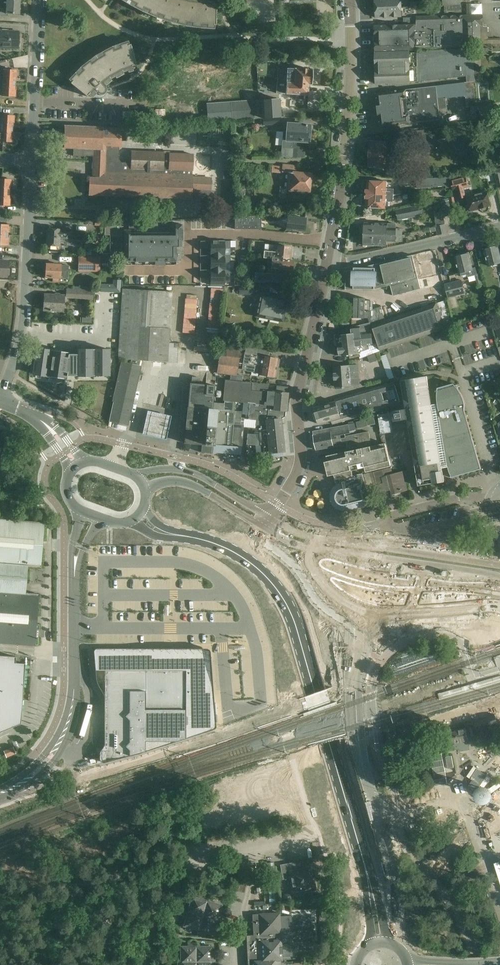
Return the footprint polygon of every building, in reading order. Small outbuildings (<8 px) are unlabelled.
[(20,0),(16,0),(7,0),(6,8),(0,8),(0,16),(6,16),(6,14),(20,15),(20,0)] [(201,27),(201,24),(207,24),(207,27),(213,28),(213,25),(216,25),(216,4),(202,3),(189,1),(184,0),(123,0),(129,4),(131,1),(136,4),(134,6),(142,11),(144,8),(149,10),(148,13),(154,15),(154,16),(156,17),(158,14),(163,16),(162,18),(168,20),(168,21),(171,21),(172,19),(177,20),(177,23),(183,24),(186,25),(186,22),(192,23),(192,26),(198,27),(201,27)] [(401,8),(401,0),(375,0),(376,9),(401,8)] [(466,4),(466,16),(416,17),(417,25),(375,26),(376,52),(416,50),(416,49),(471,47),(471,45),(482,45),(480,4),(466,4)] [(401,8),(376,9),(376,18),(401,17),(401,8)] [(490,20),(499,26),(499,20),(492,16),(490,20)] [(18,49),(19,32),(0,32),(0,48),(18,49)] [(72,81),(70,83),(87,96),(97,85),(109,76),(121,70),(136,64),(130,44),(128,45),(127,42),(119,45),(120,48),(114,50),(112,47),(110,49),(103,53),(104,55),(98,58),(96,56),(95,57),(97,59),(91,63),(89,61),(83,66),(81,68),(83,70),(78,75),(76,73),(70,79),(72,81)] [(467,82),(475,81),(471,48),(409,52),(375,53),(376,84),(410,83),(466,77),(467,82)] [(157,89),(158,101),(184,99),(183,95),(251,90),(249,65),(165,72),(167,88),(157,89)] [(285,94),(296,94),(295,100),(305,101),(305,95),(307,95),(308,85),(311,85),(312,70),(278,68),(277,85),(279,85),(278,91),(285,91),(285,94)] [(14,83),(15,77),(16,77),(16,71),(0,70),(0,83),(14,83)] [(475,81),(467,82),(465,82),(466,95),(467,107),(477,106),(475,81)] [(466,95),(465,82),(437,86),(376,93),(377,102),(379,118),(380,127),(441,120),(439,109),(447,109),(446,98),(466,95)] [(14,83),(0,83),(0,96),(15,96),(15,90),(14,90),(14,83)] [(257,113),(257,95),(204,97),(204,115),(257,113)] [(263,119),(280,117),(279,100),(262,101),(263,119)] [(480,118),(493,116),(491,103),(478,105),(480,118)] [(12,129),(12,122),(14,123),(14,117),(1,116),(1,122),(0,122),(0,128),(12,129)] [(303,157),(303,156),(304,149),(302,149),(303,141),(308,142),(309,126),(284,124),(281,157),(303,157)] [(120,128),(102,128),(64,126),(63,148),(73,148),(72,156),(82,157),(82,156),(93,157),(93,162),(98,162),(98,163),(106,163),(106,147),(118,148),(118,147),(120,147),(120,128)] [(12,129),(0,128),(0,141),(13,142),(13,136),(12,136),(12,129)] [(437,129),(439,139),(448,138),(447,128),(437,129)] [(435,135),(425,137),(424,131),(412,133),(414,144),(436,141),(435,135)] [(369,167),(388,169),(388,163),(397,163),(399,146),(390,145),(390,143),(371,141),(369,167)] [(118,150),(118,148),(106,147),(106,163),(98,163),(98,162),(93,162),(92,179),(89,179),(89,194),(191,199),(197,199),(197,196),(210,197),(211,178),(192,178),(193,155),(169,154),(169,155),(163,155),(163,154),(131,153),(131,163),(120,163),(120,162),(118,161),(116,159),(117,150),(118,150)] [(310,175),(296,173),(297,166),(282,164),(282,167),(272,166),(271,172),(282,173),(282,172),(288,172),(286,190),(308,192),(310,175)] [(449,178),(416,179),(416,188),(428,187),(428,189),(432,189),(432,187),(437,187),(446,186),(446,189),(450,188),(449,178)] [(468,187),(466,178),(451,182),(453,191),(456,190),(459,199),(466,198),(463,188),(468,187)] [(9,193),(9,186),(11,186),(11,180),(0,180),(0,193),(9,193)] [(367,194),(394,195),(394,189),(387,188),(387,182),(367,181),(367,184),(363,184),(363,191),(367,191),(367,194)] [(487,192),(468,197),(471,210),(480,208),(481,210),(485,212),(487,212),(489,207),(489,206),(490,206),(487,192)] [(10,206),(10,199),(9,199),(9,193),(0,193),(0,205),(10,206)] [(393,202),(394,195),(367,194),(367,198),(362,198),(362,205),(366,205),(366,208),(386,208),(386,201),(393,202)] [(442,199),(446,217),(452,215),(449,198),(442,199)] [(395,210),(398,221),(424,215),(422,204),(395,210)] [(304,217),(284,217),(283,232),(303,235),(304,217)] [(104,234),(109,234),(120,235),(121,223),(104,223),(104,234)] [(361,234),(402,235),(403,229),(396,229),(396,228),(388,228),(388,224),(364,223),(364,224),(361,224),(361,234)] [(145,262),(145,261),(145,262),(147,262),(147,261),(153,261),(153,262),(155,262),(155,261),(166,261),(166,262),(167,262),(167,261),(174,261),(174,262),(175,262),(175,261),(176,261),(176,247),(182,247),(182,240),(182,239),(182,231),(182,229),(182,224),(175,224),(175,235),(124,235),(124,231),(130,231),(130,230),(124,230),(124,261),(135,261),(135,262),(137,262),(137,261),(143,261),(143,262),(145,262)] [(437,236),(447,233),(445,224),(435,226),(437,236)] [(7,235),(7,232),(9,232),(9,225),(0,225),(0,235),(7,235)] [(58,252),(59,246),(59,238),(66,238),(67,231),(60,231),(60,230),(48,229),(47,246),(48,246),(48,251),(58,252)] [(402,241),(402,235),(361,234),(360,244),(364,245),(387,246),(387,241),(396,242),(396,241),(402,241)] [(0,235),(0,245),(8,245),(9,238),(7,238),(7,235),(0,235)] [(200,249),(210,249),(210,255),(210,256),(224,256),(224,255),(224,248),(230,248),(230,241),(218,241),(218,240),(217,240),(217,241),(214,241),(214,240),(213,240),(213,241),(200,241),(200,248),(200,249)] [(272,258),(289,260),(290,247),(274,245),(273,251),(264,250),(263,257),(268,258),(272,258)] [(491,248),(490,247),(487,248),(487,249),(485,250),(489,266),(499,263),(499,257),(497,246),(491,248)] [(437,250),(416,254),(422,277),(442,272),(437,250)] [(475,267),(472,268),(468,254),(461,255),(458,255),(458,256),(455,257),(459,274),(460,273),(461,276),(464,277),(468,276),(468,277),(477,274),(475,267)] [(224,263),(230,263),(230,255),(224,255),(224,256),(210,256),(210,255),(200,255),(200,257),(200,262),(200,264),(210,264),(210,270),(224,270),(224,263)] [(242,255),(241,267),(249,267),(249,256),(242,255)] [(354,269),(349,270),(345,271),(345,272),(346,272),(345,289),(346,289),(354,289),(375,289),(418,278),(412,255),(360,267),(354,267),(354,269)] [(79,257),(78,272),(100,272),(100,257),(79,257)] [(268,258),(266,273),(270,273),(286,275),(287,275),(290,275),(292,274),(292,271),(291,269),(292,260),(289,260),(272,258),(268,258)] [(7,274),(8,274),(9,268),(7,268),(7,260),(0,260),(0,276),(7,276),(7,274)] [(45,277),(53,278),(52,282),(59,283),(59,278),(60,278),(67,278),(68,265),(61,265),(46,263),(45,277)] [(224,285),(224,277),(230,277),(230,270),(224,270),(210,270),(200,270),(200,271),(200,277),(200,278),(210,278),(210,285),(224,285)] [(287,276),(286,275),(270,273),(266,273),(255,272),(254,280),(263,281),(263,280),(273,281),(273,280),(286,281),(287,276)] [(390,286),(393,296),(421,288),(418,279),(390,286)] [(464,293),(461,280),(446,284),(449,297),(464,293)] [(114,292),(120,292),(120,286),(120,284),(112,284),(112,292),(114,292)] [(249,287),(224,286),(224,298),(249,298),(249,287)] [(93,291),(66,289),(66,298),(86,299),(85,301),(93,301),(93,291)] [(122,289),(118,359),(177,363),(177,348),(173,347),(174,344),(169,343),(172,292),(122,289)] [(281,321),(281,320),(286,298),(261,293),(256,315),(281,321)] [(43,294),(43,310),(63,311),(64,295),(43,294)] [(370,325),(385,320),(383,314),(384,314),(381,307),(370,310),(371,300),(365,300),(365,298),(345,298),(345,311),(351,311),(351,318),(368,318),(370,323),(370,325)] [(436,302),(385,320),(370,325),(370,323),(351,327),(352,331),(333,334),(336,356),(359,353),(360,359),(452,326),(443,301),(437,303),(436,302)] [(246,345),(244,359),(278,365),(278,361),(275,357),(269,355),(268,357),(256,355),(257,347),(246,345)] [(220,347),(216,372),(236,375),(239,349),(220,347)] [(109,351),(38,348),(30,377),(110,377),(109,351)] [(278,365),(244,359),(240,359),(239,365),(242,366),(242,369),(258,372),(258,374),(273,376),(274,375),(276,375),(277,370),(275,370),(276,366),(277,366),(278,365)] [(114,403),(110,421),(127,425),(140,367),(120,362),(111,403),(114,403)] [(351,384),(360,384),(358,365),(334,367),(335,386),(351,385),(351,384)] [(212,444),(216,409),(211,409),(214,385),(198,383),(199,378),(191,377),(190,382),(189,382),(189,384),(183,383),(178,440),(184,441),(184,442),(201,444),(200,452),(211,453),(212,444)] [(391,420),(393,420),(393,422),(407,420),(418,486),(432,484),(434,484),(437,483),(439,483),(442,482),(444,482),(441,468),(448,467),(448,469),(449,471),(450,474),(451,477),(450,477),(450,478),(458,476),(459,474),(463,474),(467,474),(481,470),(457,385),(451,387),(451,386),(448,387),(441,390),(435,391),(438,401),(439,402),(438,403),(437,404),(431,405),(426,377),(400,381),(405,410),(392,412),(377,415),(381,434),(393,432),(391,420)] [(233,402),(250,404),(273,407),(273,409),(285,410),(286,392),(268,390),(268,385),(225,380),(223,401),(224,401),(233,402)] [(394,383),(333,399),(334,401),(316,406),(315,407),(314,408),(314,409),(314,410),(317,424),(330,421),(331,424),(400,405),(394,383)] [(223,410),(232,411),(233,402),(224,401),(223,403),(223,410)] [(216,409),(223,410),(223,403),(212,402),(211,409),(216,409)] [(273,407),(250,404),(248,419),(259,420),(259,434),(260,445),(260,453),(262,453),(263,458),(283,456),(282,451),(280,419),(284,415),(285,410),(273,409),(273,407)] [(212,444),(230,446),(232,421),(233,411),(232,411),(223,410),(216,409),(212,444)] [(171,416),(148,411),(142,435),(166,440),(171,416)] [(232,421),(230,446),(240,447),(242,425),(241,425),(241,422),(232,421)] [(328,439),(341,437),(341,434),(351,432),(349,423),(326,428),(328,439)] [(328,439),(326,428),(313,431),(317,450),(343,445),(342,443),(346,442),(347,448),(349,448),(346,436),(345,436),(345,438),(341,439),(341,437),(328,439)] [(369,431),(362,432),(346,436),(349,448),(371,443),(369,431)] [(246,444),(260,445),(259,434),(247,433),(246,444)] [(377,445),(329,456),(336,478),(383,466),(377,445)] [(402,471),(393,474),(391,468),(372,473),(375,485),(383,483),(381,477),(387,476),(392,495),(401,492),(400,490),(407,488),(402,471)] [(342,510),(347,510),(370,504),(371,505),(371,504),(362,473),(337,479),(339,484),(336,485),(333,488),(331,492),(330,497),(331,502),(334,506),(337,509),(342,510)] [(29,594),(31,566),(40,567),(44,523),(0,520),(0,643),(34,646),(38,595),(29,594)] [(10,722),(16,713),(17,714),(19,714),(23,668),(25,668),(25,663),(15,663),(16,657),(0,656),(0,729),(11,725),(10,722)] [(186,700),(185,700),(185,683),(185,671),(161,671),(161,670),(145,670),(145,671),(135,671),(135,670),(125,670),(115,671),(115,670),(104,670),(104,681),(105,681),(105,691),(104,691),(104,701),(105,701),(105,711),(104,711),(104,720),(105,720),(105,731),(104,731),(104,741),(105,741),(105,751),(104,751),(104,762),(115,759),(115,758),(169,745),(169,741),(185,741),(185,722),(186,722),(186,700)] [(465,728),(455,730),(456,731),(447,733),(451,750),(459,748),(459,751),(469,749),(465,728)] [(323,743),(303,748),(310,780),(305,781),(312,813),(318,812),(315,798),(335,793),(323,743)] [(479,800),(480,800),(481,801),(482,802),(483,802),(485,802),(486,802),(487,802),(489,802),(490,801),(491,800),(492,799),(493,798),(493,797),(494,796),(494,794),(494,793),(494,792),(494,791),(493,789),(493,788),(492,788),(491,787),(491,786),(490,785),(489,785),(488,785),(486,784),(485,784),(484,784),(482,784),(481,785),(480,786),(479,786),(479,787),(478,788),(477,789),(477,790),(476,791),(476,792),(476,793),(476,794),(476,795),(477,796),(477,797),(477,798),(478,799),(479,800)] [(71,788),(52,795),(54,801),(74,794),(71,788)] [(308,868),(296,870),(294,862),(279,865),(281,879),(289,878),(292,891),(304,889),(305,891),(314,889),(312,880),(310,881),(308,868)] [(203,915),(207,901),(208,898),(200,896),(199,899),(193,897),(188,911),(203,915)] [(207,901),(203,915),(217,920),(220,921),(222,913),(219,912),(221,905),(207,901)] [(184,926),(198,930),(203,915),(188,911),(186,910),(183,918),(186,919),(184,926)] [(280,960),(282,960),(281,955),(291,955),(291,943),(289,943),(289,929),(292,928),(291,915),(280,915),(280,913),(252,915),(253,934),(246,935),(247,964),(280,964),(280,960)] [(203,915),(198,930),(197,933),(205,935),(206,932),(213,934),(217,920),(203,915)] [(196,962),(197,947),(197,944),(188,944),(188,947),(181,947),(181,961),(196,962)] [(197,947),(196,962),(211,962),(214,962),(214,954),(211,954),(211,947),(197,947)]
